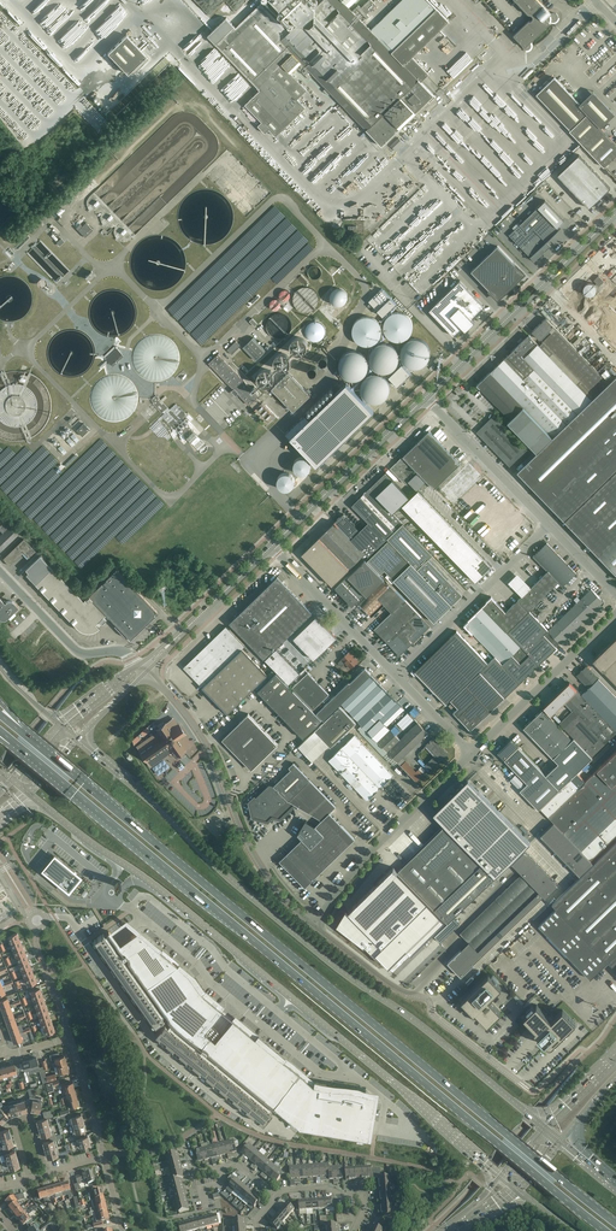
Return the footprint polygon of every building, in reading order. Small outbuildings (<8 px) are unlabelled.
[(431,91),(422,81),(429,74),(412,56),(449,21),(437,9),(428,0),(402,0),(371,30),(363,22),(369,16),(367,13),(378,3),(375,0),(374,0),(373,1),(372,0),(369,0),(361,7),(358,5),(353,10),(349,7),(356,0),(321,0),(315,6),(309,0),(276,0),(297,22),(288,31),(261,3),(236,27),(226,18),(209,34),(208,35),(217,45),(258,87),(258,88),(260,90),(245,104),(262,121),(258,125),(265,133),(269,129),(276,136),(307,107),(298,98),(307,89),(292,73),(298,67),(305,75),(310,71),(326,88),(323,90),(326,93),(327,93),(329,95),(331,93),(382,145),(428,101),(430,103),(436,97),(434,95),(434,94),(431,91)] [(529,14),(530,14),(531,15),(532,15),(533,16),(533,17),(533,18),(533,19),(532,20),(531,20),(530,21),(529,21),(513,35),(525,47),(528,50),(529,49),(530,49),(530,48),(531,47),(531,46),(531,45),(531,44),(531,43),(530,43),(530,42),(552,22),(553,22),(554,22),(555,22),(556,21),(557,21),(557,20),(558,20),(558,19),(558,18),(558,17),(558,16),(558,15),(557,14),(556,13),(555,13),(554,12),(553,12),(552,12),(551,13),(538,0),(515,0),(529,14)] [(169,21),(168,20),(170,19),(165,13),(155,23),(162,31),(167,26),(165,24),(169,21)] [(494,29),(501,37),(507,32),(499,24),(494,29)] [(132,69),(134,72),(148,59),(145,56),(146,55),(126,35),(108,53),(128,73),(132,69)] [(443,63),(455,49),(444,39),(435,48),(443,55),(439,59),(443,63)] [(602,165),(604,167),(615,155),(615,139),(614,141),(601,127),(615,114),(593,91),(580,104),(554,77),(536,94),(571,130),(570,131),(593,156),(602,165)] [(398,137),(390,145),(396,151),(404,143),(398,137)] [(558,175),(589,208),(610,188),(579,154),(558,175)] [(546,242),(559,229),(557,227),(564,220),(545,200),(509,236),(534,262),(536,260),(548,249),(548,244),(546,242)] [(365,206),(356,206),(355,223),(365,223),(365,206)] [(85,237),(93,230),(86,222),(85,223),(83,220),(76,228),(85,237)] [(60,238),(62,236),(55,228),(52,230),(60,238)] [(524,273),(497,246),(471,271),(497,298),(498,299),(524,273)] [(395,270),(400,275),(410,266),(405,261),(395,270)] [(313,279),(314,279),(315,279),(316,279),(317,279),(318,278),(319,278),(320,277),(320,276),(321,275),(321,274),(321,273),(321,272),(321,271),(321,270),(321,269),(320,268),(319,267),(318,266),(317,266),(316,266),(315,265),(314,265),(313,266),(312,266),(311,266),(310,267),(309,268),(309,269),(308,270),(308,271),(308,272),(308,273),(308,274),(308,275),(308,276),(309,276),(310,277),(310,278),(311,278),(312,279),(313,279)] [(596,283),(595,284),(596,286),(596,287),(598,285),(599,285),(604,281),(599,275),(594,280),(596,283)] [(47,283),(46,278),(42,277),(38,280),(39,285),(44,286),(47,283)] [(454,336),(463,328),(466,330),(465,329),(473,321),(474,322),(475,321),(472,319),(485,306),(460,280),(429,310),(454,336)] [(306,287),(305,287),(304,287),(303,287),(302,287),(301,288),(300,288),(299,289),(298,289),(298,290),(297,290),(296,291),(295,292),(295,293),(294,293),(294,294),(294,295),(293,296),(293,297),(293,298),(293,299),(293,301),(293,302),(293,303),(294,304),(294,305),(295,306),(295,307),(296,308),(297,308),(297,309),(298,309),(299,310),(300,310),(301,311),(302,311),(303,312),(304,312),(305,312),(306,312),(307,312),(308,312),(309,311),(310,311),(311,311),(312,310),(313,310),(313,309),(314,309),(315,308),(316,307),(316,306),(317,305),(317,304),(317,303),(318,302),(318,301),(318,300),(318,299),(318,298),(318,297),(318,296),(317,295),(317,294),(316,293),(316,292),(315,291),(314,291),(314,290),(313,289),(312,289),(311,288),(310,288),(309,287),(307,287),(306,287)] [(396,303),(382,288),(369,301),(383,316),(396,303)] [(286,290),(285,289),(284,290),(283,290),(282,290),(281,291),(280,291),(280,292),(280,293),(279,294),(279,295),(279,296),(280,297),(280,298),(281,298),(281,299),(282,300),(283,300),(284,300),(285,300),(286,300),(287,300),(288,299),(289,298),(290,297),(290,296),(290,295),(290,294),(290,293),(289,292),(289,291),(288,291),(287,290),(286,290)] [(331,300),(332,302),(334,304),(336,305),(338,306),(341,305),(343,304),(345,302),(346,300),(346,298),(346,295),(344,293),(342,292),(340,291),(338,291),(335,291),(333,293),(332,295),(331,297),(331,300)] [(422,297),(416,303),(419,306),(425,301),(422,297)] [(276,299),(275,299),(274,299),(273,299),(272,300),(271,300),(271,301),(270,301),(270,302),(270,303),(270,304),(270,305),(270,306),(270,307),(271,307),(271,308),(272,309),(273,309),(274,309),(275,310),(276,309),(277,309),(278,309),(278,308),(279,308),(280,307),(280,306),(280,305),(280,304),(280,303),(280,302),(280,301),(279,301),(279,300),(278,300),(278,299),(277,299),(276,299)] [(288,303),(287,304),(285,306),(284,307),(287,311),(288,311),(288,312),(292,308),(290,306),(288,303)] [(277,338),(279,338),(280,338),(281,338),(282,338),(284,337),(285,337),(286,336),(287,335),(288,334),(289,334),(289,333),(290,332),(290,331),(291,331),(291,330),(291,329),(292,328),(292,327),(292,326),(292,325),(292,324),(291,322),(291,321),(290,320),(290,319),(289,318),(289,317),(287,316),(287,315),(286,315),(285,314),(283,314),(283,313),(282,313),(281,313),(280,313),(279,313),(278,313),(277,313),(276,313),(275,314),(274,314),(273,315),(272,315),(271,316),(270,316),(270,317),(269,317),(269,318),(268,319),(268,320),(267,321),(267,322),(267,323),(266,325),(266,327),(267,328),(267,330),(267,331),(268,332),(269,333),(269,334),(270,335),(271,336),(272,336),(273,337),(274,337),(276,338),(277,338)] [(355,332),(357,336),(359,340),(363,342),(368,343),(372,343),(376,341),(380,338),(382,334),(383,329),(382,325),(380,321),(377,318),(373,316),(368,315),(363,316),(359,319),(356,323),(355,328),(355,332)] [(399,345),(404,343),(408,340),(410,337),(411,332),(411,328),(409,323),(406,320),(402,317),(398,317),(393,317),(389,319),(386,323),(384,327),(383,332),(384,336),(387,340),(390,343),(395,345),(399,345)] [(258,323),(253,318),(249,321),(255,326),(258,323)] [(539,346),(591,400),(609,383),(597,371),(546,318),(532,331),(543,342),(539,346)] [(308,332),(309,335),(311,337),(313,339),(316,339),(319,339),(321,337),(323,335),(324,333),(325,330),(324,327),(322,325),(320,323),(317,322),(315,322),(312,323),(310,325),(308,327),(308,329),(308,332)] [(137,372),(138,373),(138,374),(140,375),(141,376),(142,377),(144,378),(144,379),(146,379),(148,380),(149,381),(150,381),(152,381),(153,381),(154,382),(156,382),(158,382),(159,381),(161,381),(163,381),(164,380),(165,380),(167,379),(168,378),(170,378),(171,377),(172,376),(173,375),(174,374),(176,372),(177,371),(177,370),(178,369),(179,367),(179,366),(180,365),(180,364),(180,362),(181,360),(181,359),(181,358),(181,356),(181,354),(180,353),(180,352),(180,350),(179,349),(179,348),(178,346),(177,345),(177,344),(176,343),(175,341),(174,341),(173,339),(172,339),(171,338),(170,337),(169,336),(167,335),(165,334),(163,334),(162,333),(160,333),(159,333),(158,333),(157,333),(155,333),(154,333),(152,333),(151,333),(149,334),(148,334),(147,334),(146,335),(144,336),(143,337),(142,337),(141,338),(139,339),(139,340),(138,341),(137,342),(136,343),(136,344),(135,346),(134,347),(133,349),(133,350),(132,352),(132,353),(132,355),(132,356),(132,358),(132,360),(132,361),(133,363),(133,364),(133,366),(134,367),(135,369),(135,370),(136,371),(137,372)] [(591,400),(539,346),(529,335),(523,340),(523,339),(519,343),(520,343),(515,348),(504,359),(567,424),(591,400)] [(266,350),(254,337),(243,347),(256,360),(266,350)] [(306,340),(305,339),(304,338),(303,338),(303,337),(302,337),(301,337),(300,337),(299,337),(298,337),(297,337),(296,337),(295,337),(295,338),(294,338),(293,339),(292,340),(292,341),(291,342),(291,343),(291,344),(291,345),(291,346),(291,347),(291,348),(292,349),(292,350),(293,350),(294,351),(295,352),(296,353),(297,353),(298,353),(299,353),(300,353),(301,353),(302,352),(303,352),(304,351),(305,350),(306,349),(306,348),(307,348),(307,347),(307,346),(307,345),(307,344),(307,343),(307,342),(306,341),(306,340)] [(232,354),(241,346),(236,341),(227,349),(232,354)] [(402,356),(403,360),(405,364),(409,366),(413,367),(417,367),(421,365),(424,362),(426,358),(427,354),(426,350),(423,346),(420,344),(416,343),(413,342),(409,343),(406,345),(404,348),(402,351),(402,356)] [(371,360),(373,365),(376,369),(381,372),(386,373),(391,372),(396,369),(399,365),(401,361),(401,355),(399,351),(396,347),(391,344),(387,343),(383,343),(379,345),(375,348),(373,351),(371,355),(371,360)] [(590,360),(594,356),(586,348),(582,351),(590,360)] [(108,362),(112,366),(123,355),(117,349),(106,359),(107,360),(99,367),(101,368),(108,362)] [(277,366),(277,367),(278,368),(279,368),(280,368),(281,369),(282,369),(283,369),(284,369),(285,369),(286,368),(287,368),(287,367),(288,367),(289,366),(290,365),(290,364),(290,363),(291,363),(291,362),(291,361),(291,360),(291,359),(291,358),(290,357),(290,356),(289,355),(288,354),(287,353),(286,353),(285,352),(284,352),(283,352),(282,352),(281,352),(280,352),(279,353),(278,353),(277,354),(277,355),(276,355),(275,356),(275,357),(275,358),(274,358),(274,359),(274,360),(274,361),(274,362),(275,363),(275,364),(275,365),(276,366),(277,366)] [(341,372),(344,376),(347,379),(352,381),(357,381),(361,380),(365,377),(368,373),(369,368),(369,363),(367,359),(364,355),(359,353),(355,352),(351,353),(347,355),(343,358),(341,362),(341,367),(341,372)] [(273,415),(257,398),(259,397),(219,353),(209,362),(250,405),(251,405),(267,422),(273,415)] [(318,361),(319,363),(320,364),(321,364),(323,365),(325,364),(326,364),(327,362),(328,361),(328,359),(327,358),(326,356),(325,355),(324,355),(322,355),(321,356),(319,357),(318,358),(318,360),(318,361)] [(567,424),(504,359),(499,364),(498,363),(494,367),(495,367),(477,385),(510,419),(508,422),(537,452),(567,424)] [(398,386),(411,374),(402,364),(389,377),(398,386)] [(311,374),(312,374),(313,374),(314,374),(315,374),(315,373),(316,373),(316,372),(317,372),(317,371),(317,370),(317,369),(317,368),(316,368),(316,367),(316,366),(315,366),(314,365),(313,365),(312,365),(311,365),(310,366),(309,366),(309,367),(308,368),(308,369),(308,370),(308,371),(308,372),(309,372),(309,373),(310,374),(311,374)] [(273,372),(272,371),(271,371),(271,370),(270,370),(269,369),(268,369),(267,369),(266,369),(264,369),(263,369),(262,370),(261,371),(260,372),(259,372),(259,373),(258,374),(258,375),(258,376),(258,377),(258,378),(258,379),(258,380),(259,381),(260,382),(260,383),(261,384),(262,384),(263,385),(264,385),(265,385),(266,385),(267,385),(268,385),(269,385),(270,384),(271,383),(272,383),(273,382),(273,381),(274,380),(274,379),(274,378),(274,377),(274,376),(274,375),(274,374),(274,373),(273,373),(273,372)] [(16,371),(14,371),(12,371),(11,371),(8,372),(6,372),(4,373),(2,373),(1,374),(0,375),(0,436),(2,437),(4,438),(6,439),(8,439),(10,439),(12,440),(14,440),(15,440),(17,440),(19,440),(21,439),(23,439),(25,439),(26,438),(28,438),(30,437),(32,436),(34,435),(35,434),(38,432),(39,431),(41,429),(42,428),(43,427),(44,425),(45,423),(46,422),(47,420),(48,418),(49,416),(49,414),(49,413),(50,411),(50,409),(50,407),(50,406),(50,405),(50,403),(50,401),(50,399),(49,397),(49,395),(48,393),(48,392),(47,390),(46,388),(45,386),(44,386),(43,384),(42,382),(40,381),(39,379),(37,378),(36,377),(34,376),(32,375),(30,374),(28,373),(26,372),(25,372),(23,372),(21,371),(20,371),(18,371),(16,371)] [(289,372),(272,389),(294,411),(311,395),(289,372)] [(94,413),(95,415),(96,415),(97,417),(98,418),(100,419),(101,419),(102,420),(104,421),(105,422),(108,423),(109,423),(110,423),(112,424),(114,424),(115,424),(117,424),(118,423),(120,423),(121,423),(123,422),(125,422),(125,421),(127,420),(128,420),(129,419),(131,418),(132,417),(133,416),(134,414),(135,413),(136,412),(137,411),(137,410),(138,408),(138,407),(139,405),(139,404),(139,402),(140,401),(140,400),(140,398),(140,397),(139,395),(139,394),(139,392),(138,390),(138,389),(137,388),(136,386),(136,385),(135,383),(134,383),(133,381),(132,381),(131,380),(130,379),(129,378),(127,377),(126,376),(124,375),(123,375),(122,375),(121,374),(119,374),(118,374),(117,374),(115,374),(114,374),(112,374),(110,374),(108,374),(106,375),(105,376),(104,376),(102,377),(100,378),(99,379),(97,380),(97,381),(96,382),(95,383),(94,384),(93,385),(93,387),(92,388),(91,389),(91,391),(91,392),(90,393),(90,394),(90,396),(90,398),(90,399),(90,400),(90,402),(90,403),(90,405),(91,405),(91,407),(91,408),(92,410),(93,411),(94,413)] [(363,395),(366,399),(369,402),(374,404),(378,404),(383,403),(387,400),(389,396),(391,391),(390,387),(388,382),(385,379),(381,377),(376,376),(372,377),(368,379),(365,382),(363,386),(362,390),(363,395)] [(609,383),(591,400),(567,424),(537,452),(518,471),(615,573),(615,376),(609,383)] [(318,465),(374,411),(347,383),(309,419),(305,414),(286,433),(318,465)] [(494,415),(482,426),(477,432),(511,467),(528,450),(494,415)] [(84,423),(76,430),(82,436),(89,429),(84,423)] [(180,429),(189,435),(192,429),(183,424),(180,429)] [(189,441),(192,443),(193,445),(198,450),(204,444),(200,439),(198,437),(197,436),(196,435),(195,434),(194,433),(193,432),(193,431),(192,431),(192,432),(186,438),(189,440),(189,441)] [(434,489),(461,463),(429,431),(403,456),(434,489)] [(178,432),(171,436),(173,441),(180,438),(178,432)] [(405,484),(408,481),(417,490),(420,487),(423,490),(429,484),(402,457),(390,468),(405,484)] [(297,471),(298,474),(300,475),(302,477),(304,477),(307,476),(309,475),(311,473),(312,471),(312,469),(311,466),(310,464),(308,463),(305,462),(303,462),(300,463),(299,464),(297,467),(297,469),(297,471)] [(393,479),(395,477),(389,471),(387,473),(393,479)] [(369,488),(393,513),(409,497),(386,473),(369,488)] [(279,487),(280,489),(282,491),(284,492),(287,493),(290,492),(292,491),(294,488),(295,486),(295,483),(294,480),(292,478),(290,477),(287,476),(285,476),(282,477),(280,479),(279,481),(278,484),(279,487)] [(387,538),(403,523),(393,513),(369,488),(352,505),(356,509),(372,526),(364,534),(363,534),(360,531),(351,539),(365,553),(368,557),(387,538)] [(451,556),(457,561),(462,567),(468,573),(476,581),(484,574),(492,566),(483,557),(478,552),(473,546),(467,540),(462,535),(456,529),(446,518),(440,512),(434,507),(429,501),(418,490),(409,498),(402,505),(408,511),(413,516),(419,522),(424,528),(430,533),(435,539),(441,545),(446,550),(451,556)] [(335,522),(351,539),(360,531),(343,514),(335,522)] [(11,525),(6,520),(0,526),(0,528),(4,532),(0,536),(0,548),(2,550),(19,533),(11,525)] [(302,554),(332,585),(365,553),(351,539),(335,522),(302,554)] [(429,559),(433,555),(403,523),(387,538),(389,540),(452,605),(463,594),(429,559)] [(29,557),(35,550),(24,539),(3,558),(10,565),(24,551),(29,557)] [(434,622),(452,605),(389,540),(367,561),(380,574),(385,570),(434,622)] [(562,586),(576,573),(547,543),(533,556),(547,571),(506,612),(516,623),(559,582),(562,586)] [(110,617),(89,595),(84,600),(52,567),(40,555),(25,569),(28,572),(26,574),(35,583),(78,628),(79,629),(80,630),(81,630),(83,631),(84,631),(85,632),(86,632),(87,632),(88,632),(89,632),(90,632),(91,632),(92,632),(94,631),(95,631),(96,630),(97,630),(98,629),(99,628),(100,627),(110,617)] [(89,595),(110,617),(131,638),(158,611),(117,568),(89,595)] [(516,575),(507,584),(521,598),(531,589),(516,575)] [(230,623),(265,659),(272,652),(312,613),(277,576),(230,623)] [(352,606),(365,594),(348,576),(335,588),(352,606)] [(396,608),(405,600),(385,579),(360,604),(372,617),(393,596),(399,602),(395,606),(396,608)] [(585,585),(579,590),(583,595),(589,590),(585,585)] [(560,643),(604,601),(591,589),(548,630),(544,634),(556,647),(560,643)] [(529,654),(508,632),(516,623),(506,612),(491,597),(487,602),(468,619),(469,620),(464,625),(485,646),(495,656),(502,664),(513,654),(521,662),(529,654)] [(7,618),(19,607),(13,602),(13,601),(12,601),(11,600),(10,600),(9,600),(8,600),(7,601),(6,602),(5,603),(0,598),(0,619),(1,619),(1,620),(2,620),(3,620),(4,620),(5,619),(6,619),(7,618)] [(405,600),(396,608),(374,629),(400,655),(413,643),(408,638),(409,637),(408,636),(406,634),(409,632),(410,634),(416,628),(409,621),(417,613),(405,600)] [(508,632),(529,654),(521,662),(513,654),(502,664),(520,682),(557,648),(556,647),(544,634),(548,630),(530,612),(508,632)] [(408,638),(413,643),(430,626),(417,613),(409,621),(416,628),(410,634),(409,632),(406,634),(408,636),(409,637),(408,638)] [(310,632),(322,621),(316,615),(305,627),(310,632)] [(315,638),(327,626),(322,621),(310,632),(315,638)] [(255,687),(266,676),(267,675),(242,649),(245,646),(226,626),(183,667),(228,713),(255,687)] [(320,643),(332,632),(327,626),(315,638),(320,643)] [(298,644),(310,632),(305,627),(293,638),(298,644)] [(462,635),(461,635),(457,631),(415,671),(442,699),(441,700),(441,701),(442,703),(444,703),(445,702),(446,704),(450,700),(466,685),(480,671),(488,663),(464,638),(464,637),(462,635)] [(315,638),(310,632),(298,644),(303,649),(315,638)] [(332,632),(320,643),(325,648),(337,637),(332,632)] [(308,654),(320,643),(315,638),(303,649),(308,654)] [(593,660),(603,671),(603,670),(615,683),(615,638),(593,660)] [(325,648),(320,643),(308,654),(314,660),(325,648)] [(270,664),(282,653),(277,648),(265,659),(270,664)] [(349,652),(342,659),(338,663),(341,666),(345,663),(351,668),(358,661),(349,652)] [(286,657),(282,653),(270,664),(274,669),(286,657)] [(495,656),(488,663),(480,671),(505,697),(520,682),(502,664),(495,656)] [(279,674),(291,662),(286,657),(274,669),(279,674)] [(296,667),(291,662),(279,674),(284,679),(296,667)] [(301,672),(296,667),(284,679),(289,684),(301,672)] [(615,730),(615,697),(598,679),(586,667),(577,675),(589,688),(582,695),(615,730)] [(341,703),(371,674),(365,668),(349,683),(348,682),(316,713),(323,720),(341,703)] [(308,672),(305,669),(289,684),(313,709),(329,694),(308,672)] [(466,685),(478,697),(490,711),(505,697),(480,671),(466,685)] [(266,676),(255,687),(259,690),(304,738),(322,720),(276,673),(270,680),(266,676)] [(341,703),(349,712),(379,683),(371,674),(341,703)] [(582,695),(570,682),(544,707),(551,715),(564,702),(572,711),(559,723),(574,738),(592,757),(615,734),(615,730),(582,695)] [(349,712),(357,721),(388,691),(379,683),(349,712)] [(454,712),(467,725),(471,721),(462,712),(478,697),(466,685),(450,700),(458,707),(454,712)] [(357,721),(362,725),(367,731),(398,702),(388,691),(357,721)] [(467,725),(470,729),(490,711),(478,697),(462,712),(471,721),(467,725)] [(404,709),(398,702),(367,731),(378,742),(390,729),(397,723),(393,719),(404,709)] [(321,725),(336,742),(357,723),(341,706),(321,725)] [(574,738),(572,740),(542,709),(524,727),(558,763),(546,775),(559,789),(592,757),(574,738)] [(252,770),(278,744),(248,713),(225,736),(226,737),(225,738),(228,742),(226,743),(252,770)] [(157,731),(136,746),(140,751),(139,751),(146,761),(158,753),(160,756),(163,753),(165,755),(171,751),(175,756),(185,749),(185,748),(192,743),(185,734),(178,723),(171,728),(166,722),(156,729),(157,731)] [(406,760),(405,760),(403,758),(423,738),(428,733),(418,723),(401,739),(392,731),(390,729),(378,742),(388,752),(398,762),(398,763),(400,765),(401,765),(406,760)] [(336,742),(321,725),(298,746),(312,761),(329,745),(332,747),(336,742)] [(342,748),(380,788),(383,785),(385,786),(391,781),(390,778),(393,775),(355,735),(342,748)] [(447,753),(433,739),(427,745),(437,755),(426,765),(430,769),(447,753)] [(524,794),(539,809),(559,790),(559,789),(546,775),(511,739),(498,752),(528,783),(520,790),(524,794)] [(380,788),(342,748),(329,760),(341,773),(339,776),(342,779),(344,776),(367,800),(380,788)] [(395,766),(398,763),(398,762),(388,752),(383,756),(389,762),(390,761),(395,766)] [(541,808),(590,860),(615,835),(615,753),(586,782),(577,773),(541,808)] [(280,817),(294,804),(314,784),(293,763),(289,767),(291,770),(274,786),(269,784),(250,803),(254,816),(268,820),(273,815),(280,817)] [(515,786),(493,764),(486,771),(509,796),(515,791),(512,789),(515,786)] [(592,766),(582,774),(585,778),(589,775),(587,773),(594,768),(592,766)] [(322,771),(328,778),(331,776),(325,769),(322,771)] [(448,923),(495,878),(530,843),(479,790),(468,780),(434,813),(436,816),(445,825),(398,871),(445,919),(448,923)] [(314,784),(294,804),(322,820),(316,826),(306,820),(297,834),(302,839),(280,861),(305,887),(337,857),(341,853),(355,839),(330,812),(336,807),(314,784)] [(346,798),(341,804),(346,808),(350,803),(346,798)] [(554,823),(541,836),(580,876),(593,863),(554,823)] [(552,904),(556,908),(539,925),(590,979),(608,962),(612,966),(615,962),(615,842),(552,904)] [(525,851),(512,863),(546,898),(559,885),(525,851)] [(48,874),(48,875),(67,890),(68,889),(68,890),(78,879),(80,877),(78,875),(55,856),(45,868),(43,870),(45,871),(44,872),(46,874),(47,873),(48,874)] [(346,908),(336,925),(364,947),(365,945),(375,955),(381,960),(382,959),(389,966),(406,949),(411,953),(445,919),(398,871),(397,872),(393,868),(349,911),(346,908)] [(473,964),(543,898),(521,874),(461,933),(469,942),(447,963),(461,977),(474,964),(473,964)] [(118,945),(117,946),(123,954),(124,953),(129,959),(127,960),(168,1018),(167,1019),(195,1042),(200,1047),(201,1046),(207,1050),(206,1051),(299,1128),(367,1140),(374,1097),(325,1089),(326,1083),(314,1081),(313,1087),(233,1020),(222,1011),(203,996),(198,989),(195,985),(193,981),(188,974),(170,960),(137,932),(120,944),(118,945)] [(11,944),(20,940),(17,933),(8,936),(11,944)] [(103,933),(94,940),(155,1026),(164,1019),(103,933)] [(13,950),(22,947),(20,940),(11,944),(13,950)] [(16,957),(25,954),(22,947),(13,950),(16,957)] [(19,964),(28,960),(25,954),(16,957),(19,964)] [(22,971),(31,967),(28,960),(19,964),(22,971)] [(25,978),(34,974),(31,967),(22,971),(25,978)] [(34,974),(25,978),(28,985),(37,981),(34,974)] [(462,1000),(468,1007),(470,1006),(488,1024),(501,1012),(489,999),(502,987),(489,974),(462,1000)] [(33,998),(42,995),(40,988),(30,991),(33,998)] [(42,995),(33,998),(35,1005),(45,1002),(42,995)] [(10,1005),(7,998),(0,1000),(0,1004),(1,1008),(10,1005)] [(45,1002),(35,1005),(38,1012),(47,1009),(45,1002)] [(10,1005),(1,1008),(4,1015),(12,1012),(10,1005)] [(552,1045),(553,1045),(575,1023),(563,1010),(552,1020),(537,1005),(524,1017),(543,1038),(542,1039),(547,1045),(548,1045),(549,1046),(550,1046),(551,1046),(552,1045)] [(47,1009),(38,1012),(40,1019),(50,1016),(47,1009)] [(6,1022),(15,1019),(12,1012),(4,1015),(6,1022)] [(50,1016),(40,1019),(43,1026),(52,1023),(50,1016)] [(15,1019),(6,1022),(9,1029),(17,1026),(15,1019)] [(52,1023),(43,1026),(45,1034),(54,1030),(52,1023)] [(246,1108),(245,1109),(253,1116),(254,1114),(259,1119),(258,1120),(263,1124),(272,1113),(269,1110),(268,1110),(261,1104),(255,1099),(247,1093),(248,1093),(242,1088),(234,1082),(234,1081),(229,1077),(228,1077),(221,1071),(221,1070),(215,1066),(207,1060),(208,1059),(202,1054),(201,1055),(194,1049),(194,1048),(189,1043),(188,1044),(181,1038),(181,1037),(175,1032),(175,1033),(167,1027),(168,1026),(164,1023),(155,1035),(159,1038),(160,1037),(166,1041),(165,1043),(173,1049),(174,1048),(179,1052),(178,1054),(186,1060),(187,1059),(193,1064),(192,1065),(213,1082),(214,1081),(219,1086),(218,1087),(226,1093),(227,1092),(233,1097),(232,1098),(240,1105),(241,1103),(246,1108)] [(17,1026),(9,1029),(11,1036),(20,1033),(17,1026)] [(20,1033),(11,1036),(14,1043),(22,1040),(20,1033)] [(57,1065),(66,1063),(64,1055),(60,1056),(59,1052),(50,1055),(51,1059),(55,1058),(56,1062),(52,1063),(53,1067),(57,1065)] [(32,1067),(33,1071),(36,1070),(35,1067),(39,1065),(36,1057),(30,1059),(32,1067)] [(32,1067),(30,1059),(22,1062),(24,1070),(26,1069),(27,1074),(33,1072),(33,1071),(32,1067)] [(7,1066),(12,1081),(14,1081),(13,1077),(18,1076),(17,1072),(20,1071),(18,1063),(14,1064),(7,1066)] [(66,1063),(57,1065),(59,1073),(69,1070),(66,1063)] [(11,1081),(12,1081),(7,1066),(0,1068),(3,1076),(4,1080),(7,1079),(9,1088),(13,1087),(11,1081)] [(38,1075),(34,1076),(37,1086),(31,1087),(32,1091),(39,1089),(38,1085),(41,1084),(38,1075)] [(53,1082),(52,1082),(45,1084),(48,1093),(55,1091),(53,1086),(54,1085),(54,1086),(60,1084),(59,1079),(52,1081),(53,1082)] [(66,1092),(74,1089),(72,1082),(69,1083),(69,1082),(61,1084),(64,1092),(66,1092)] [(74,1089),(66,1092),(67,1095),(62,1097),(59,1098),(60,1101),(76,1097),(74,1089)] [(16,1102),(19,1113),(22,1112),(27,1111),(25,1105),(29,1104),(32,1105),(33,1097),(30,1096),(29,1099),(16,1102)] [(33,1097),(32,1105),(31,1111),(32,1110),(39,1112),(40,1106),(42,1106),(42,1102),(41,1102),(41,1098),(33,1097)] [(76,1097),(60,1101),(58,1102),(59,1105),(67,1103),(68,1108),(79,1105),(76,1097)] [(4,1113),(7,1110),(10,1109),(12,1115),(17,1113),(17,1114),(19,1113),(16,1102),(3,1106),(2,1104),(0,1106),(0,1108),(4,1113)] [(4,1113),(0,1108),(0,1120),(2,1122),(8,1117),(8,1118),(8,1117),(4,1113)] [(14,1119),(31,1115),(29,1110),(13,1115),(14,1119)] [(71,1125),(84,1121),(83,1119),(81,1114),(76,1115),(75,1112),(70,1113),(67,1114),(69,1119),(71,1118),(73,1124),(71,1125)] [(52,1113),(43,1115),(44,1119),(37,1121),(38,1126),(39,1128),(49,1125),(51,1125),(49,1117),(53,1116),(52,1113)] [(73,1136),(81,1134),(80,1131),(86,1129),(84,1124),(84,1121),(71,1125),(73,1132),(72,1133),(73,1136)] [(49,1125),(39,1128),(39,1131),(41,1136),(47,1134),(48,1138),(55,1135),(54,1131),(51,1132),(49,1125)] [(11,1136),(11,1134),(10,1134),(9,1129),(0,1131),(0,1140),(11,1136)] [(72,1140),(70,1129),(63,1130),(65,1141),(72,1140)] [(81,1134),(73,1136),(74,1139),(75,1139),(77,1147),(80,1146),(81,1148),(85,1146),(84,1145),(90,1143),(88,1135),(82,1137),(81,1134)] [(55,1135),(48,1138),(48,1141),(43,1142),(44,1148),(45,1150),(57,1146),(55,1147),(54,1141),(56,1140),(55,1135)] [(9,1149),(8,1146),(13,1144),(12,1139),(11,1136),(0,1140),(1,1140),(3,1146),(0,1146),(0,1147),(1,1151),(0,1151),(9,1149)] [(227,1142),(230,1153),(236,1151),(235,1147),(239,1146),(237,1140),(234,1141),(233,1140),(227,1142)] [(246,1157),(253,1148),(248,1143),(248,1144),(245,1141),(241,1146),(244,1148),(240,1152),(246,1157)] [(220,1143),(223,1155),(230,1153),(227,1142),(220,1143)] [(223,1155),(220,1143),(214,1145),(217,1156),(223,1155)] [(217,1156),(214,1145),(208,1147),(211,1158),(217,1156)] [(57,1146),(45,1150),(46,1152),(47,1158),(60,1154),(57,1146)] [(211,1158),(208,1147),(202,1148),(205,1160),(211,1158)] [(169,1161),(179,1158),(176,1148),(166,1151),(169,1161)] [(205,1160),(202,1148),(195,1150),(198,1162),(205,1160)] [(253,1148),(246,1157),(251,1161),(258,1152),(253,1148)] [(18,1158),(17,1156),(15,1151),(10,1152),(9,1149),(0,1151),(0,1155),(3,1154),(5,1162),(18,1158)] [(258,1152),(251,1161),(255,1165),(263,1156),(258,1152)] [(263,1156),(255,1165),(260,1169),(268,1160),(263,1156)] [(18,1158),(5,1162),(7,1161),(9,1169),(20,1166),(18,1160),(18,1158)] [(170,1167),(181,1164),(179,1158),(169,1161),(170,1167)] [(268,1160),(260,1169),(265,1174),(273,1164),(268,1160)] [(172,1173),(182,1171),(181,1164),(170,1167),(172,1173)] [(273,1164),(265,1174),(270,1178),(278,1169),(273,1164)] [(378,1177),(379,1184),(390,1183),(389,1176),(381,1177),(380,1168),(372,1168),(372,1167),(365,1168),(366,1178),(378,1177)] [(278,1169),(270,1178),(276,1182),(283,1173),(278,1169)] [(170,1181),(184,1177),(182,1171),(172,1173),(174,1179),(170,1180),(170,1181)] [(88,1184),(94,1182),(93,1177),(94,1176),(94,1173),(92,1174),(91,1173),(82,1175),(79,1176),(75,1177),(77,1184),(73,1185),(75,1191),(83,1189),(82,1187),(79,1188),(78,1184),(81,1183),(80,1182),(87,1180),(88,1184)] [(184,1177),(170,1181),(172,1187),(182,1184),(181,1178),(184,1177)] [(234,1190),(241,1182),(236,1178),(226,1189),(229,1191),(232,1188),(234,1190)] [(241,1182),(234,1190),(239,1194),(246,1186),(241,1182)] [(62,1193),(70,1191),(68,1183),(64,1184),(64,1183),(61,1184),(61,1185),(60,1186),(62,1193)] [(174,1193),(184,1190),(182,1184),(172,1187),(174,1193)] [(62,1193),(60,1186),(53,1188),(55,1195),(56,1199),(60,1197),(61,1201),(65,1200),(64,1197),(63,1197),(62,1193)] [(246,1186),(239,1194),(244,1199),(251,1191),(246,1186)] [(91,1201),(103,1198),(101,1191),(100,1191),(99,1187),(88,1189),(91,1201)] [(55,1195),(53,1188),(45,1190),(47,1198),(55,1195)] [(47,1198),(45,1190),(37,1192),(39,1200),(43,1199),(45,1205),(49,1203),(47,1198)] [(175,1200),(186,1197),(184,1190),(174,1193),(175,1200)] [(251,1191),(244,1199),(249,1203),(256,1195),(251,1191)] [(13,1214),(20,1209),(17,1206),(20,1204),(17,1201),(24,1199),(23,1194),(14,1196),(14,1197),(13,1196),(5,1202),(10,1207),(9,1208),(13,1214)] [(256,1195),(249,1203),(254,1207),(261,1199),(256,1195)] [(177,1206),(187,1203),(186,1197),(175,1200),(177,1206)] [(90,1209),(105,1206),(103,1198),(91,1201),(93,1208),(90,1209)] [(282,1207),(290,1214),(294,1209),(286,1202),(282,1207)] [(18,1220),(24,1215),(22,1212),(29,1206),(27,1203),(20,1209),(13,1214),(18,1220)] [(187,1203),(177,1206),(179,1213),(189,1210),(187,1203)] [(99,1215),(107,1213),(105,1206),(90,1209),(90,1212),(91,1216),(94,1215),(94,1216),(98,1215),(99,1215)] [(277,1212),(285,1219),(290,1214),(282,1207),(277,1212)] [(24,1215),(18,1220),(23,1226),(26,1224),(29,1227),(34,1222),(29,1215),(33,1212),(31,1209),(24,1215)] [(392,1216),(392,1209),(381,1210),(381,1217),(379,1219),(376,1218),(373,1224),(381,1228),(386,1216),(392,1216)] [(273,1217),(281,1224),(285,1219),(277,1212),(273,1217)] [(107,1213),(99,1215),(98,1215),(94,1216),(96,1223),(92,1224),(85,1226),(86,1230),(103,1226),(102,1222),(109,1220),(107,1213)] [(47,1218),(44,1214),(38,1219),(41,1223),(47,1218)] [(210,1215),(212,1226),(219,1224),(216,1214),(210,1215)] [(212,1226),(210,1215),(203,1217),(206,1227),(212,1226)] [(206,1227),(203,1217),(197,1219),(200,1229),(206,1227)] [(281,1224),(273,1217),(269,1223),(277,1229),(281,1224)] [(200,1229),(197,1219),(191,1220),(194,1230),(200,1229)] [(191,1220),(184,1222),(187,1230),(193,1230),(194,1230),(191,1220)] [(184,1222),(178,1224),(180,1230),(187,1230),(184,1222)]
